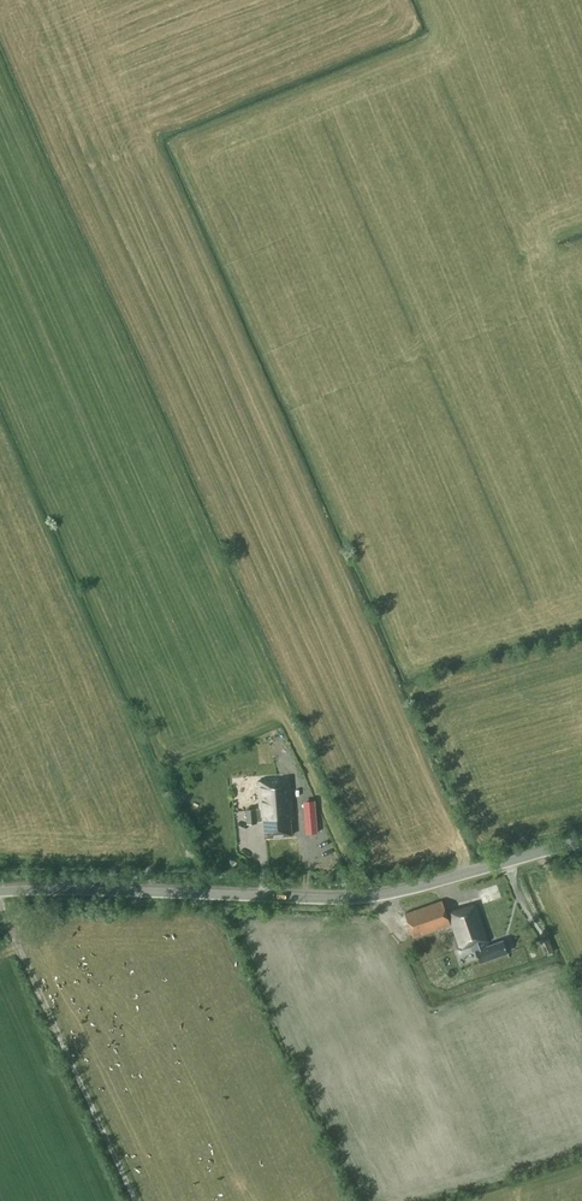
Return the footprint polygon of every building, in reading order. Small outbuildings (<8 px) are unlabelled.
[(291,819),(294,818),(292,797),(293,797),(292,779),(258,781),(260,808),(246,809),(247,823),(257,823),(257,821),(264,820),(265,836),(292,835),(291,819)] [(314,802),(305,803),(307,833),(317,832),(314,802)] [(451,924),(454,935),(459,949),(471,945),(473,950),(474,949),(479,962),(508,952),(504,939),(486,945),(485,941),(488,941),(475,903),(447,912),(443,900),(405,913),(413,937),(451,924)] [(554,951),(548,937),(538,941),(544,955),(554,951)]
